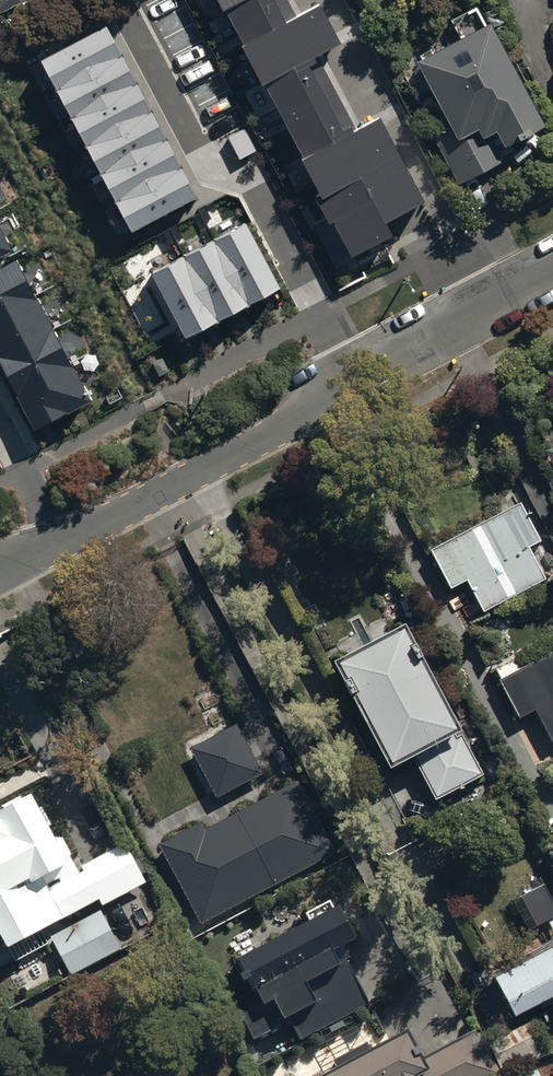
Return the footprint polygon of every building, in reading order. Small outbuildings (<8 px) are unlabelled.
[(352,258),(396,235),(389,222),(426,202),(381,116),(355,129),(316,56),(340,44),(319,5),(295,17),(286,0),(216,0),(352,258)] [(414,51),(452,129),(433,138),(453,180),(502,156),(493,137),(540,114),(490,12),(482,16),(474,1),(448,14),(456,30),(414,51)] [(41,62),(132,233),(197,198),(107,28),(41,62)] [(246,225),(152,274),(186,338),(280,289),(246,225)] [(34,422),(87,394),(0,230),(0,359),(34,422)] [(520,499),(428,547),(448,586),(465,577),(481,608),(544,576),(527,544),(540,538),(520,499)] [(332,656),(386,757),(407,746),(433,795),(480,771),(459,731),(454,734),(450,726),(454,724),(400,620),(332,656)] [(550,737),(552,735),(552,649),(519,667),(513,655),(492,666),(518,714),(533,706),(550,737)] [(235,723),(189,745),(213,795),(259,772),(235,723)] [(156,841),(199,919),(332,847),(294,776),(204,825),(200,817),(156,841)] [(2,944),(58,915),(61,922),(98,903),(101,909),(144,886),(124,846),(79,870),(81,874),(72,879),(63,862),(69,859),(58,836),(51,840),(26,792),(0,805),(0,940),(2,944)] [(543,881),(519,893),(535,924),(546,918),(552,931),(552,900),(543,881)] [(336,899),(237,949),(260,993),(251,997),(234,1006),(250,1038),(290,1017),(299,1035),(367,1001),(341,950),(334,953),(329,944),(352,932),(336,899)] [(490,970),(510,1010),(552,987),(552,938),(490,970)] [(303,1075),(488,1075),(498,1070),(475,1026),(421,1055),(403,1022),(303,1075)]
